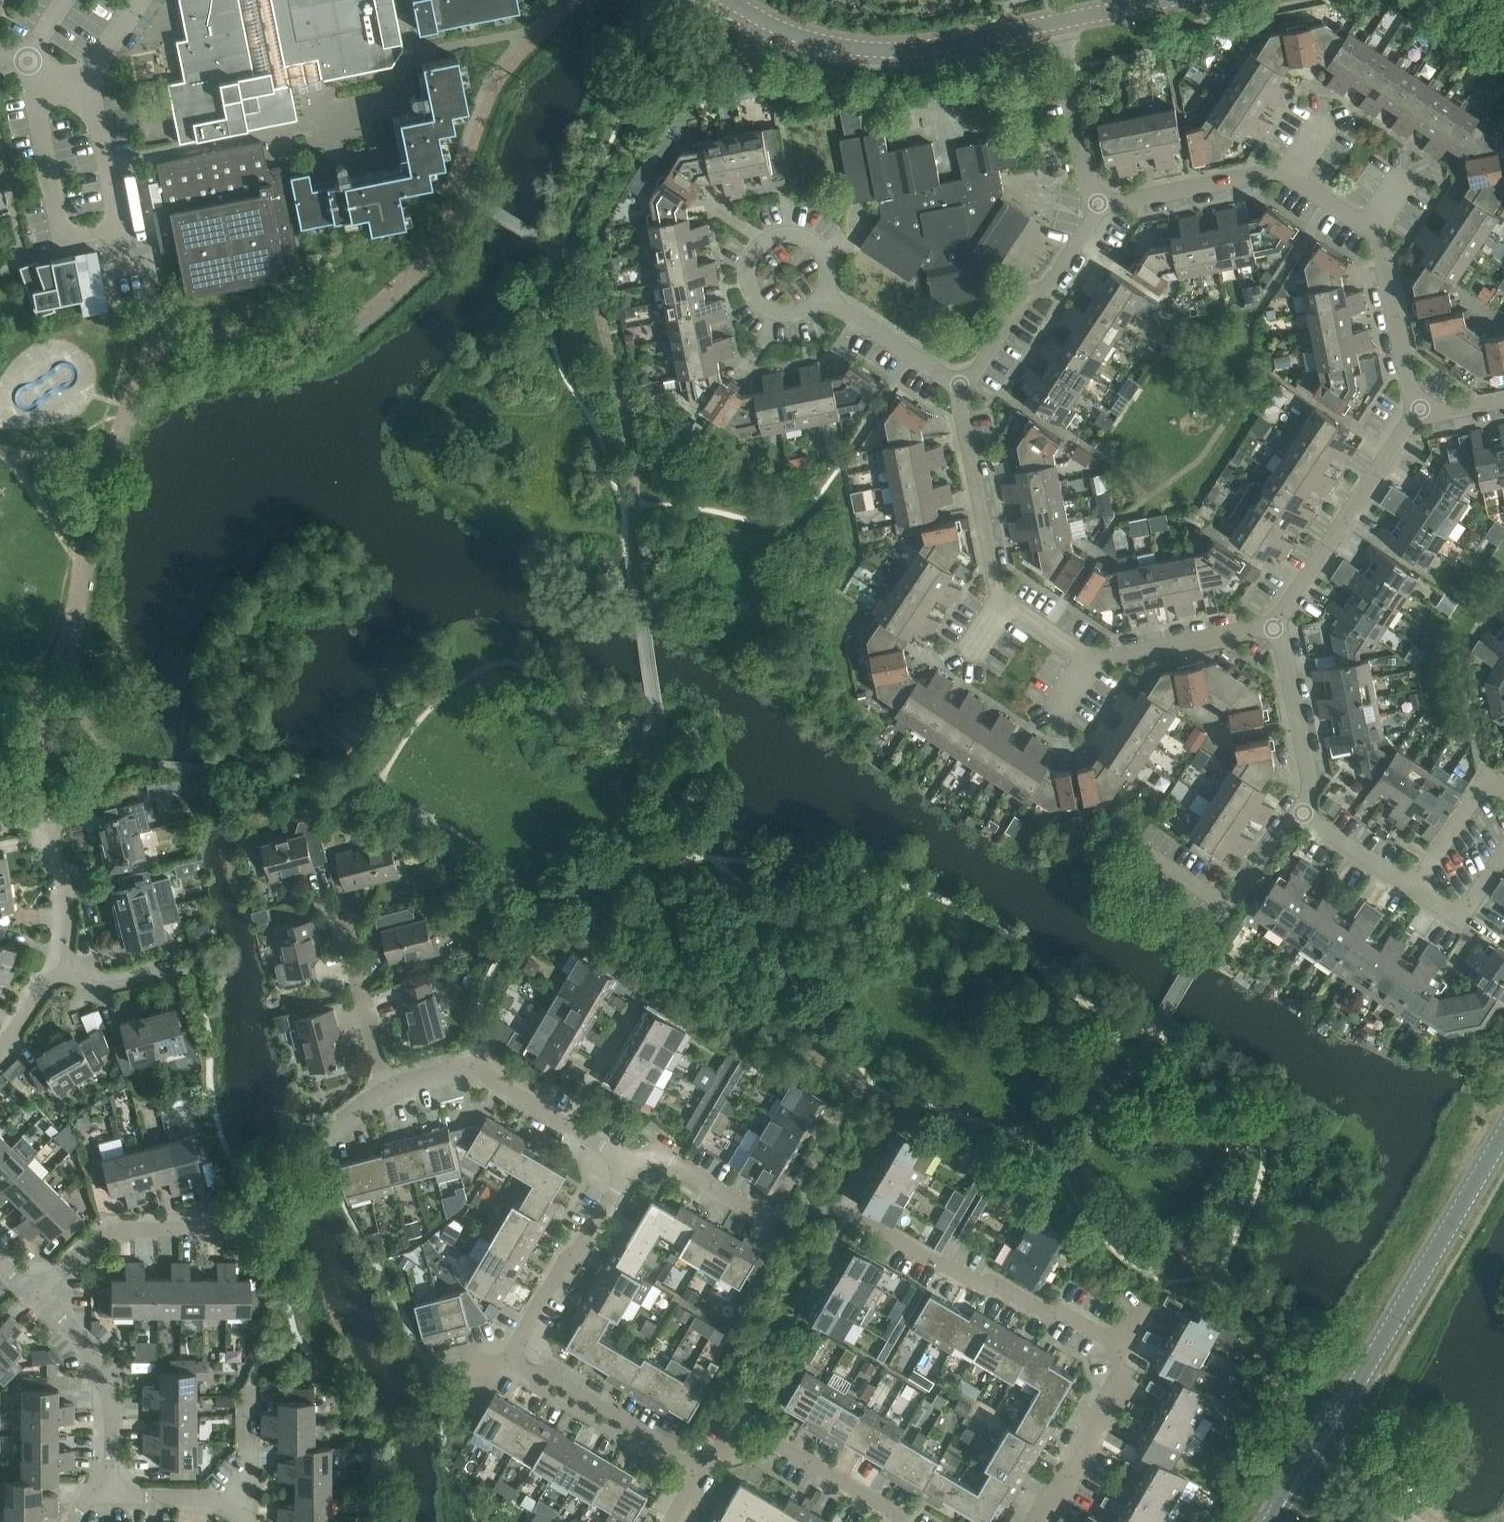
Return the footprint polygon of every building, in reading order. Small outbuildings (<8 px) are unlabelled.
[(187,38),(210,34),(203,0),(179,0),(187,38)] [(210,34),(215,57),(249,50),(239,0),(203,0),(210,34)] [(255,80),(257,90),(290,83),(290,85),(305,82),(321,79),(317,58),(284,65),(275,22),(271,0),(239,0),(249,50),(255,80)] [(275,22),(293,18),(297,39),(313,36),(330,33),(338,76),(391,65),(403,48),(393,0),(271,0),(275,22)] [(417,29),(426,27),(518,9),(516,0),(411,0),(417,29)] [(293,18),(275,22),(284,65),(317,58),(318,58),(313,36),(297,39),(293,18)] [(1340,24),(1336,30),(1325,23),(1271,34),(1264,45),(1258,41),(1251,51),(1285,74),(1292,64),(1299,63),(1300,67),(1312,64),(1311,60),(1319,59),(1329,65),(1351,31),(1340,24)] [(1337,71),(1328,84),(1336,89),(1372,35),(1370,34),(1365,41),(1351,31),(1329,65),(1337,71)] [(317,58),(321,79),(321,80),(338,76),(330,33),(313,36),(318,58),(317,58)] [(210,34),(187,38),(183,39),(176,40),(182,73),(217,66),(215,57),(210,34)] [(1344,95),(1353,81),(1361,87),(1383,53),(1369,43),(1373,37),(1372,35),(1336,89),(1344,95)] [(1206,48),(1198,60),(1208,66),(1216,55),(1206,48)] [(217,66),(182,73),(184,80),(184,82),(202,78),(204,86),(212,85),(213,89),(255,80),(249,50),(215,57),(217,66)] [(1293,91),(1280,82),(1285,74),(1251,51),(1241,67),(1288,99),(1293,91)] [(1369,92),(1360,105),(1368,111),(1403,57),(1402,56),(1397,62),(1383,53),(1361,87),(1369,92)] [(431,113),(408,117),(409,123),(405,123),(407,135),(402,136),(405,154),(411,153),(414,166),(411,167),(411,170),(444,164),(437,131),(454,128),(450,111),(467,108),(456,56),(421,63),(431,113)] [(1376,116),(1385,103),(1393,108),(1415,74),(1401,64),(1405,58),(1403,57),(1368,111),(1376,116)] [(1269,98),(1283,107),(1288,99),(1241,67),(1230,83),(1264,106),(1269,98)] [(1486,71),(1478,82),(1487,89),(1495,78),(1486,71)] [(1401,113),(1392,126),(1400,132),(1436,78),(1434,77),(1429,84),(1415,74),(1393,108),(1401,113)] [(184,80),(167,83),(179,142),(189,140),(185,124),(210,119),(207,102),(215,100),(213,89),(212,85),(204,86),(202,78),(184,82),(184,80)] [(1408,137),(1417,124),(1425,129),(1447,95),(1433,86),(1437,79),(1436,78),(1400,132),(1408,137)] [(251,128),(244,93),(257,90),(255,80),(213,89),(215,100),(207,102),(210,119),(232,114),(235,131),(251,128)] [(297,119),(290,85),(290,83),(257,90),(244,93),(251,128),(297,119)] [(1272,123),(1259,114),(1264,106),(1230,83),(1219,99),(1267,131),(1272,123)] [(755,86),(736,90),(738,100),(758,96),(755,86)] [(991,91),(978,94),(981,110),(994,108),(991,91)] [(1433,134),(1424,148),(1432,153),(1468,99),(1466,98),(1462,105),(1447,95),(1425,129),(1433,134)] [(1248,130),(1261,139),(1267,131),(1219,99),(1209,115),(1243,138),(1248,130)] [(1440,158),(1449,145),(1457,150),(1479,117),(1465,107),(1469,100),(1468,99),(1432,153),(1440,158)] [(858,105),(840,109),(846,135),(864,131),(858,105)] [(1177,165),(1174,149),(1184,147),(1176,107),(1156,111),(1168,167),(1177,165)] [(1155,153),(1158,169),(1168,167),(1156,111),(1138,115),(1145,155),(1155,153)] [(235,131),(232,114),(210,119),(213,135),(235,131)] [(1139,173),(1136,157),(1145,155),(1138,115),(1119,119),(1130,175),(1139,173)] [(1223,156),(1230,145),(1236,148),(1243,138),(1209,115),(1202,125),(1195,127),(1194,123),(1187,124),(1195,161),(1223,156)] [(1468,164),(1464,165),(1466,177),(1470,176),(1472,184),(1465,194),(1499,216),(1503,209),(1503,204),(1500,202),(1503,196),(1503,172),(1497,136),(1486,129),(1490,124),(1479,117),(1457,150),(1466,157),(1468,164)] [(1018,164),(1012,136),(1002,138),(957,147),(964,178),(941,182),(933,142),(888,151),(884,131),(894,129),(892,118),(873,122),(874,132),(841,139),(854,202),(879,197),(882,210),(883,215),(862,246),(911,279),(921,264),(928,269),(935,304),(988,294),(981,258),(985,252),(1000,262),(1031,216),(1002,196),(1004,192),(1000,168),(1012,165),(1018,164)] [(185,124),(189,140),(213,135),(210,119),(185,124)] [(1107,163),(1117,161),(1121,177),(1130,175),(1119,119),(1099,123),(1107,163)] [(761,171),(764,187),(774,185),(774,181),(785,179),(785,183),(786,182),(775,128),(764,130),(763,129),(744,133),(752,173),(761,171)] [(723,137),(706,141),(714,180),(723,179),(727,194),(736,192),(725,137),(723,129),(721,129),(723,137)] [(725,129),(723,129),(725,137),(736,192),(745,191),(742,175),(752,173),(744,133),(727,136),(725,129)] [(185,292),(186,295),(286,275),(302,272),(281,167),(268,169),(262,141),(156,162),(165,208),(152,210),(161,252),(176,248),(184,286),(185,292)] [(702,191),(698,189),(702,183),(714,180),(706,141),(694,143),(695,150),(682,152),(666,175),(698,196),(702,191)] [(650,150),(644,159),(655,167),(661,158),(650,150)] [(645,161),(636,173),(647,181),(656,168),(645,161)] [(407,188),(404,174),(395,176),(394,172),(312,188),(308,172),(290,175),(300,227),(366,214),(369,230),(404,223),(398,190),(407,188)] [(687,206),(692,199),(695,201),(698,196),(666,175),(651,198),(654,212),(647,213),(650,225),(690,217),(687,206)] [(158,181),(148,183),(153,206),(163,204),(158,181)] [(1460,202),(1447,193),(1441,201),(1495,237),(1496,235),(1490,230),(1499,216),(1465,194),(1460,202)] [(1436,209),(1449,218),(1444,226),(1478,248),(1487,234),(1494,238),(1495,237),(1441,201),(1436,209)] [(1265,212),(1260,218),(1248,220),(1257,260),(1269,258),(1268,251),(1281,248),(1297,225),(1265,204),(1262,209),(1265,212)] [(1239,222),(1236,207),(1226,209),(1239,271),(1241,270),(1240,264),(1257,260),(1248,220),(1239,222)] [(1217,210),(1220,226),(1211,228),(1219,268),(1236,265),(1237,271),(1239,271),(1226,209),(1217,210)] [(1201,230),(1198,214),(1189,216),(1201,278),(1203,278),(1202,272),(1219,268),(1211,228),(1201,230)] [(1179,218),(1183,234),(1173,236),(1181,276),(1198,272),(1199,279),(1201,278),(1189,216),(1179,218)] [(707,224),(692,227),(690,217),(650,225),(653,242),(646,244),(646,245),(709,233),(707,224)] [(1439,234),(1425,225),(1420,233),(1474,269),(1475,267),(1468,262),(1478,248),(1444,226),(1439,234)] [(695,246),(711,242),(709,233),(646,245),(647,247),(654,246),(657,263),(697,255),(695,246)] [(1415,241),(1428,250),(1423,258),(1457,280),(1466,266),(1473,270),(1474,269),(1420,233),(1415,241)] [(1166,284),(1170,278),(1181,276),(1173,236),(1161,238),(1162,245),(1149,247),(1133,271),(1165,292),(1169,286),(1166,284)] [(1342,273),(1346,266),(1349,269),(1353,263),(1321,242),(1306,265),(1308,278),(1302,280),(1304,292),(1344,284),(1342,273)] [(1124,248),(1118,259),(1129,266),(1136,255),(1124,248)] [(74,255),(74,256),(53,260),(53,259),(50,260),(51,261),(39,263),(38,261),(38,260),(19,267),(37,316),(55,310),(55,308),(54,309),(52,303),(59,302),(59,303),(62,303),(61,302),(80,299),(83,315),(109,310),(97,250),(74,255)] [(620,255),(612,257),(614,270),(622,269),(620,255)] [(715,261),(699,264),(697,255),(657,263),(661,280),(654,281),(654,283),(717,271),(715,261)] [(1415,268),(1421,272),(1414,283),(1419,311),(1457,303),(1455,297),(1451,297),(1450,290),(1457,280),(1423,258),(1415,268)] [(1267,269),(1261,279),(1268,283),(1274,274),(1267,269)] [(703,283),(719,280),(717,271),(654,283),(654,285),(661,283),(665,300),(705,292),(703,283)] [(1146,294),(1112,271),(1106,280),(1093,271),(1087,279),(1140,314),(1141,312),(1136,309),(1146,294)] [(1082,287),(1095,296),(1090,304),(1124,326),(1134,312),(1139,316),(1140,314),(1087,279),(1082,287)] [(1362,290),(1346,294),(1344,284),(1304,292),(1308,309),(1300,311),(1300,313),(1364,300),(1362,290)] [(1283,285),(1277,294),(1280,297),(1291,294),(1283,285)] [(1483,287),(1478,294),(1488,300),(1492,293),(1493,292),(1484,286),(1483,287)] [(668,317),(660,319),(661,321),(669,319),(724,308),(722,299),(707,302),(705,292),(665,300),(668,317)] [(1350,312),(1366,309),(1364,300),(1300,313),(1301,314),(1309,313),(1312,330),(1352,322),(1350,312)] [(1174,302),(1169,309),(1178,315),(1183,308),(1174,302)] [(1085,312),(1072,303),(1066,311),(1119,346),(1120,344),(1115,341),(1124,326),(1090,304),(1085,312)] [(636,306),(620,309),(622,318),(637,315),(636,306)] [(669,319),(661,321),(661,323),(669,321),(672,338),(713,330),(711,321),(726,318),(724,308),(669,319)] [(1469,316),(1468,309),(1431,317),(1436,345),(1447,352),(1444,358),(1465,372),(1469,366),(1480,374),(1503,369),(1503,330),(1493,332),(1494,336),(1487,338),(1467,324),(1465,317),(1469,316)] [(1061,319),(1074,328),(1069,336),(1103,358),(1112,344),(1118,348),(1119,346),(1066,311),(1061,319)] [(1176,322),(1169,333),(1176,337),(1182,327),(1176,322)] [(1369,328),(1354,331),(1352,322),(1312,330),(1315,347),(1307,348),(1308,350),(1371,337),(1369,328)] [(1161,329),(1154,340),(1164,346),(1171,336),(1161,329)] [(676,355),(668,357),(668,359),(676,357),(732,346),(730,336),(714,340),(713,330),(672,338),(676,355)] [(633,332),(626,334),(628,346),(636,345),(633,332)] [(1064,344),(1050,335),(1045,343),(1098,378),(1099,376),(1093,373),(1103,358),(1069,336),(1064,344)] [(1358,350),(1373,347),(1371,337),(1308,350),(1308,352),(1316,350),(1320,368),(1359,359),(1358,350)] [(1040,351),(1053,360),(1048,368),(1082,390),(1091,376),(1096,379),(1098,378),(1045,343),(1040,351)] [(676,357),(668,359),(669,361),(677,359),(680,376),(720,368),(718,358),(734,355),(732,346),(676,357)] [(1290,354),(1275,357),(1277,367),(1292,364),(1290,354)] [(1322,379),(1318,385),(1314,383),(1311,389),(1342,410),(1358,386),(1355,373),(1362,372),(1359,359),(1320,368),(1322,379)] [(852,415),(851,408),(864,405),(880,382),(848,361),(844,366),(848,369),(844,375),(832,377),(840,417),(852,415)] [(823,379),(820,363),(810,365),(823,429),(825,429),(823,421),(840,417),(832,377),(823,379)] [(801,367),(804,383),(794,385),(802,425),(819,421),(821,429),(823,429),(810,365),(801,367)] [(1042,376),(1029,367),(1024,375),(1076,410),(1077,408),(1072,405),(1082,390),(1048,368),(1042,376)] [(682,388),(689,387),(692,400),(715,415),(736,384),(731,380),(729,384),(722,380),(720,368),(680,376),(682,388)] [(785,387),(782,371),(772,373),(785,436),(787,436),(786,428),(802,425),(794,385),(785,387)] [(763,375),(766,390),(757,392),(765,432),(782,429),(783,437),(785,436),(772,373),(763,375)] [(1018,383),(1032,392),(1026,400),(1060,423),(1070,408),(1075,411),(1076,410),(1024,375),(1018,383)] [(1129,376),(1119,391),(1131,399),(1141,384),(1129,376)] [(738,431),(751,428),(752,435),(765,432),(757,392),(745,395),(739,390),(741,387),(736,384),(715,415),(738,431)] [(1278,390),(1271,400),(1281,407),(1288,397),(1278,390)] [(922,427),(926,421),(930,423),(933,417),(902,396),(886,420),(888,433),(882,434),(884,447),(924,439),(922,427)] [(1117,397),(1110,408),(1120,415),(1127,403),(1117,397)] [(1358,447),(1345,438),(1351,430),(1316,407),(1306,422),(1300,418),(1299,419),(1353,455),(1358,447)] [(1102,411),(1094,422),(1108,431),(1115,420),(1102,411)] [(1259,416),(1251,429),(1265,438),(1273,424),(1259,416)] [(1334,454),(1347,463),(1353,455),(1299,419),(1298,421),(1304,425),(1295,440),(1329,462),(1334,454)] [(1021,457),(1014,458),(1017,471),(1057,463),(1055,451),(1059,445),(1062,447),(1066,441),(1034,420),(1018,444),(1021,457)] [(1503,442),(1494,444),(1502,484),(1503,484),(1503,424),(1500,425),(1503,442)] [(1481,480),(1483,488),(1502,484),(1494,444),(1485,446),(1481,428),(1471,430),(1477,457),(1482,480),(1481,480)] [(1246,437),(1240,448),(1247,453),(1253,442),(1246,437)] [(942,445),(926,448),(924,439),(884,447),(888,463),(880,464),(881,467),(944,454),(942,445)] [(1337,479),(1323,470),(1329,462),(1295,440),(1285,454),(1278,450),(1277,451),(1331,487),(1337,479)] [(1078,444),(1071,456),(1087,466),(1094,455),(1078,444)] [(1239,449),(1232,460),(1240,465),(1247,454),(1239,449)] [(1313,486),(1326,495),(1331,487),(1277,451),(1276,453),(1283,457),(1273,472),(1307,494),(1313,486)] [(930,467),(946,464),(944,454),(881,467),(881,469),(889,468),(892,484),(932,476),(930,467)] [(1472,481),(1481,480),(1482,480),(1477,457),(1446,464),(1435,479),(1435,480),(1462,497),(1472,481)] [(1009,460),(995,463),(996,468),(997,473),(1011,470),(1009,460)] [(1019,480),(1003,483),(1005,493),(1069,480),(1068,477),(1060,479),(1057,463),(1017,471),(1019,480)] [(1228,465),(1222,473),(1232,481),(1239,472),(1228,465)] [(1469,502),(1462,497),(1435,480),(1435,479),(1420,469),(1415,478),(1430,488),(1424,496),(1458,518),(1469,502)] [(1315,511),(1302,502),(1307,494),(1273,472),(1264,486),(1257,482),(1256,483),(1310,519),(1315,511)] [(950,483),(934,486),(932,476),(892,484),(895,501),(888,503),(888,505),(951,492),(950,483)] [(1007,502),(1022,499),(1024,509),(1065,500),(1061,483),(1069,482),(1069,480),(1005,493),(1007,502)] [(1291,518),(1305,527),(1310,519),(1256,483),(1255,485),(1262,489),(1252,504),(1286,526),(1291,518)] [(1214,485),(1207,495),(1215,500),(1221,490),(1214,485)] [(1420,502),(1393,485),(1387,494),(1447,534),(1458,518),(1424,496),(1420,502)] [(864,490),(853,492),(856,511),(868,509),(864,490)] [(1110,491),(1096,494),(1100,513),(1103,512),(1114,510),(1110,491)] [(900,523),(940,515),(938,504),(953,502),(951,492),(888,505),(889,507),(896,505),(900,523)] [(1381,503),(1407,521),(1403,528),(1437,550),(1447,534),(1387,494),(1381,503)] [(1294,543),(1281,534),(1286,526),(1252,504),(1244,498),(1233,514),(1241,520),(1289,551),(1294,543)] [(1026,518),(1011,521),(1013,531),(1076,518),(1076,515),(1068,517),(1065,500),(1024,509),(1026,518)] [(1204,502),(1198,511),(1207,518),(1213,508),(1204,502)] [(1114,510),(1103,512),(1106,527),(1108,527),(1115,516),(1114,510)] [(1199,515),(1194,522),(1202,527),(1207,520),(1199,515)] [(1147,517),(1130,520),(1133,537),(1150,534),(1147,517)] [(1014,540),(1030,537),(1032,546),(1072,538),(1069,521),(1077,520),(1076,518),(1013,531),(1014,540)] [(963,547),(957,519),(920,527),(921,534),(925,533),(926,540),(963,547)] [(1264,559),(1270,550),(1283,559),(1289,551),(1241,520),(1230,536),(1264,559)] [(1485,536),(1499,545),(1503,537),(1503,525),(1496,520),(1485,536)] [(1397,535),(1383,526),(1377,534),(1426,567),(1437,550),(1403,528),(1397,535)] [(1116,557),(1117,557),(1118,557),(1113,534),(1112,534),(1103,549),(1116,557)] [(1035,559),(1041,557),(1044,570),(1067,586),(1088,555),(1083,550),(1081,554),(1075,550),(1072,538),(1032,546),(1035,559)] [(1243,559),(1211,538),(1208,544),(1211,546),(1207,552),(1195,554),(1203,594),(1216,592),(1214,585),(1227,583),(1243,559)] [(961,562),(955,558),(963,547),(926,540),(920,550),(954,573),(961,562)] [(1420,576),(1371,543),(1365,552),(1380,562),(1375,569),(1409,592),(1420,576)] [(962,589),(948,581),(954,573),(920,550),(910,564),(904,560),(902,561),(956,597),(962,589)] [(1175,600),(1178,616),(1187,614),(1175,550),(1173,551),(1174,559),(1157,562),(1165,602),(1175,600)] [(1197,612),(1194,596),(1203,594),(1195,554),(1178,558),(1177,550),(1175,550),(1187,614),(1197,612)] [(1137,608),(1140,623),(1150,621),(1137,558),(1135,558),(1137,566),(1120,570),(1128,610),(1137,608)] [(1159,620),(1156,604),(1165,602),(1157,562),(1140,565),(1139,558),(1137,558),(1150,621),(1159,620)] [(1371,576),(1344,559),(1338,568),(1398,608),(1409,592),(1375,569),(1371,576)] [(938,597),(951,605),(956,597),(902,561),(901,563),(908,568),(898,582),(933,605),(938,597)] [(1101,608),(1114,605),(1115,612),(1128,610),(1120,570),(1108,572),(1102,568),(1104,564),(1098,561),(1077,593),(1101,608)] [(1248,562),(1241,572),(1245,575),(1252,580),(1255,581),(1261,571),(1248,562)] [(1332,577),(1358,595),(1354,602),(1388,624),(1398,608),(1338,568),(1332,577)] [(941,621),(927,613),(933,605),(898,582),(889,596),(882,592),(881,593),(935,629),(941,621)] [(1446,592),(1436,606),(1450,615),(1459,602),(1446,592)] [(917,629),(930,637),(935,629),(881,593),(880,595),(887,600),(877,614),(911,637),(917,629)] [(1370,635),(1377,640),(1388,624),(1354,602),(1348,610),(1333,600),(1328,608),(1343,618),(1370,635)] [(910,673),(908,666),(912,665),(910,653),(906,654),(905,647),(911,637),(877,614),(870,624),(876,628),(868,639),(879,694),(890,701),(887,707),(897,714),(920,680),(910,673)] [(1438,617),(1431,628),(1439,633),(1446,623),(1438,617)] [(1343,618),(1332,634),(1339,665),(1361,660),(1359,651),(1370,635),(1343,618)] [(1487,630),(1481,638),(1503,653),(1503,636),(1502,640),(1487,630)] [(1481,639),(1473,651),(1483,657),(1491,645),(1481,639)] [(1487,680),(1490,699),(1503,696),(1503,654),(1487,680)] [(1339,665),(1312,670),(1314,680),(1331,676),(1333,686),(1373,678),(1369,658),(1361,660),(1339,665)] [(1232,663),(1228,669),(1217,661),(1190,667),(1197,704),(1203,703),(1202,699),(1210,697),(1220,704),(1242,670),(1232,663)] [(1155,683),(1149,680),(1142,690),(1176,713),(1183,703),(1190,701),(1191,705),(1197,704),(1190,667),(1163,672),(1155,683)] [(1227,719),(1229,725),(1266,718),(1260,690),(1249,683),(1253,677),(1242,670),(1220,704),(1230,711),(1231,718),(1227,719)] [(937,672),(928,685),(920,680),(897,714),(912,723),(908,728),(910,729),(945,677),(937,672)] [(944,695),(953,682),(945,677),(910,729),(912,731),(915,725),(929,735),(952,701),(944,695)] [(1335,695),(1318,699),(1319,708),(1377,696),(1373,678),(1333,686),(1335,695)] [(1137,698),(1124,689),(1119,697),(1172,733),(1174,731),(1167,727),(1176,713),(1142,690),(1137,698)] [(867,691),(858,692),(860,701),(868,700),(867,691)] [(969,693),(960,706),(952,701),(929,735),(944,744),(940,750),(942,751),(977,698),(969,693)] [(1408,695),(1411,709),(1423,707),(1420,693),(1408,695)] [(1321,718),(1339,714),(1341,723),(1381,715),(1377,696),(1319,708),(1321,718)] [(1503,724),(1503,696),(1490,699),(1494,718),(1503,724)] [(1113,705),(1127,714),(1121,722),(1155,745),(1165,730),(1171,735),(1172,733),(1119,697),(1113,705)] [(976,717),(985,703),(977,698),(942,751),(944,752),(947,747),(961,756),(984,722),(976,717)] [(1001,714),(992,727),(984,722),(961,756),(976,766),(972,771),(974,772),(1009,719),(1001,714)] [(1343,733),(1325,736),(1327,746),(1354,741),(1354,740),(1376,736),(1385,734),(1381,715),(1341,723),(1343,733)] [(1008,738),(1017,725),(1009,719),(974,772),(976,773),(979,768),(993,777),(1016,743),(1008,738)] [(1116,730),(1103,721),(1097,729),(1151,765),(1152,763),(1146,759),(1155,745),(1121,722),(1116,730)] [(1196,726),(1186,743),(1197,750),(1208,733),(1196,726)] [(1092,737),(1105,746),(1100,754),(1134,777),(1143,762),(1150,767),(1151,765),(1097,729),(1092,737)] [(1354,740),(1354,741),(1360,772),(1376,782),(1376,783),(1394,756),(1394,755),(1398,748),(1385,734),(1376,736),(1354,740)] [(1033,735),(1024,749),(1016,743),(993,777),(1007,787),(1004,792),(1006,793),(1041,741),(1033,735)] [(1238,751),(1239,758),(1233,768),(1267,791),(1274,780),(1268,777),(1276,765),(1270,738),(1233,745),(1234,752),(1238,751)] [(1040,759),(1049,746),(1041,741),(1006,793),(1008,794),(1011,789),(1025,799),(1048,765),(1040,759)] [(1376,782),(1366,797),(1374,803),(1384,788),(1392,793),(1415,759),(1398,748),(1394,755),(1394,756),(1376,783),(1376,782)] [(1086,800),(1114,795),(1121,783),(1127,787),(1134,777),(1100,754),(1093,764),(1086,765),(1085,761),(1079,763),(1086,800)] [(1400,799),(1390,813),(1398,819),(1431,770),(1415,759),(1392,793),(1400,799)] [(1036,806),(1040,800),(1051,807),(1078,802),(1071,764),(1064,766),(1065,770),(1058,771),(1048,765),(1025,799),(1036,806)] [(1275,808),(1261,799),(1267,791),(1233,768),(1223,783),(1217,778),(1215,780),(1269,816),(1275,808)] [(1406,824),(1416,809),(1424,814),(1447,781),(1431,770),(1398,819),(1406,824)] [(178,778),(170,780),(173,790),(182,788),(178,778)] [(1251,815),(1264,824),(1269,816),(1215,780),(1214,782),(1221,786),(1211,800),(1245,823),(1251,815)] [(158,781),(148,784),(151,796),(161,793),(158,781)] [(1432,820),(1422,835),(1431,840),(1463,791),(1447,781),(1424,814),(1432,820)] [(1328,796),(1321,806),(1335,816),(1342,805),(1328,796)] [(143,800),(117,807),(115,802),(91,808),(99,841),(139,831),(151,828),(143,800)] [(1253,840),(1240,831),(1245,823),(1211,800),(1202,815),(1195,810),(1194,812),(1248,848),(1253,840)] [(1224,855),(1230,847),(1243,856),(1248,848),(1194,812),(1193,813),(1200,818),(1190,833),(1197,838),(1216,851),(1224,855)] [(264,845),(268,863),(265,864),(268,878),(272,880),(285,876),(284,872),(327,862),(317,818),(302,822),(305,834),(264,845)] [(108,874),(132,868),(131,862),(146,858),(139,831),(99,841),(108,874)] [(1210,861),(1216,851),(1197,838),(1190,848),(1197,852),(1210,861)] [(338,853),(347,887),(348,887),(347,883),(358,880),(359,884),(399,873),(391,843),(353,853),(352,849),(338,853)] [(8,881),(4,853),(0,854),(0,882),(8,881)] [(1262,902),(1254,914),(1270,924),(1311,864),(1301,858),(1284,884),(1277,880),(1262,902)] [(1302,897),(1320,870),(1311,864),(1270,924),(1286,935),(1309,901),(1302,897)] [(151,881),(148,870),(123,876),(126,888),(112,891),(119,918),(176,904),(169,877),(151,881)] [(12,909),(8,881),(0,882),(0,910),(12,909)] [(292,889),(294,902),(309,899),(306,886),(292,889)] [(1503,903),(1503,890),(1498,886),(1491,895),(1503,903)] [(1327,891),(1317,906),(1309,901),(1286,935),(1303,946),(1335,897),(1327,891)] [(1333,917),(1343,902),(1335,897),(1303,946),(1318,956),(1341,922),(1333,917)] [(1256,898),(1249,910),(1254,914),(1262,902),(1256,898)] [(1365,900),(1348,927),(1341,922),(1318,956),(1334,967),(1375,906),(1365,900)] [(126,946),(165,936),(162,924),(180,919),(176,904),(119,918),(126,946)] [(1366,939),(1384,913),(1375,906),(1334,967),(1350,977),(1373,944),(1366,939)] [(435,937),(431,938),(426,919),(416,921),(412,908),(380,916),(392,961),(422,953),(423,957),(437,954),(438,950),(435,937)] [(256,924),(269,921),(266,909),(253,912),(256,924)] [(322,956),(313,921),(290,927),(293,938),(280,942),(285,961),(279,962),(277,965),(281,981),(291,987),(310,982),(307,973),(314,971),(311,959),(322,956)] [(186,928),(189,942),(212,936),(208,923),(186,928)] [(10,976),(13,968),(8,966),(16,948),(1,942),(7,926),(0,926),(0,972),(10,976)] [(1391,934),(1381,949),(1373,944),(1350,977),(1366,988),(1399,939),(1391,934)] [(1397,960),(1407,945),(1399,939),(1366,988),(1382,999),(1405,965),(1397,960)] [(1429,943),(1412,969),(1405,965),(1382,999),(1398,1009),(1438,949),(1429,943)] [(1496,946),(1490,955),(1475,945),(1470,953),(1503,975),(1503,952),(1496,946)] [(1415,1020),(1419,1013),(1432,994),(1437,986),(1430,982),(1448,955),(1438,949),(1398,1009),(1415,1020)] [(1503,999),(1503,975),(1470,953),(1465,961),(1480,971),(1474,979),(1482,984),(1501,996),(1501,997),(1503,999)] [(616,976),(581,956),(570,974),(605,994),(616,976)] [(531,957),(524,968),(535,975),(542,964),(531,957)] [(2,981),(7,983),(10,976),(0,972),(0,987),(2,981)] [(605,994),(570,974),(560,991),(595,1012),(605,994)] [(436,994),(434,995),(430,981),(405,988),(408,1001),(407,1002),(413,1028),(410,1029),(413,1043),(416,1045),(427,1042),(426,1038),(446,1033),(436,994)] [(1483,1023),(1501,997),(1501,996),(1482,984),(1477,992),(1458,996),(1464,1027),(1483,1023)] [(595,1012),(560,991),(550,1009),(585,1030),(595,1012)] [(613,993),(608,1002),(615,1006),(620,997),(613,993)] [(1419,1013),(1446,1031),(1464,1027),(1458,996),(1439,999),(1432,994),(1419,1013)] [(623,1010),(628,1002),(620,997),(615,1006),(623,1010)] [(184,1046),(187,1057),(199,1053),(192,1027),(180,1031),(174,1007),(147,1015),(158,1054),(184,1046)] [(300,1018),(314,1070),(335,1064),(335,1066),(339,1065),(339,1063),(344,1062),(334,1024),(338,1023),(334,1009),(300,1018)] [(585,1030),(550,1009),(539,1027),(574,1047),(585,1030)] [(687,1030),(652,1009),(641,1027),(676,1048),(687,1030)] [(93,1012),(81,1017),(90,1036),(92,1034),(100,1029),(93,1012)] [(120,1022),(126,1042),(114,1046),(117,1056),(124,1074),(134,1071),(132,1061),(158,1054),(147,1015),(120,1022)] [(290,1016),(278,1019),(281,1031),(293,1028),(290,1016)] [(516,1030),(508,1043),(545,1065),(550,1068),(554,1060),(563,1065),(574,1047),(539,1027),(532,1039),(516,1030)] [(631,1045),(666,1065),(676,1048),(641,1027),(631,1045)] [(592,1028),(587,1037),(594,1041),(600,1033),(592,1028)] [(77,1043),(73,1035),(55,1045),(74,1079),(104,1062),(100,1055),(109,1050),(101,1029),(100,1029),(92,1034),(90,1036),(77,1043)] [(602,1046),(607,1037),(600,1033),(594,1041),(602,1046)] [(37,1056),(41,1063),(29,1070),(40,1089),(46,1086),(50,1093),(74,1079),(55,1045),(37,1056)] [(666,1065),(631,1045),(621,1063),(655,1083),(666,1065)] [(752,1056),(746,1052),(735,1070),(742,1074),(752,1056)] [(735,1058),(728,1054),(717,1072),(724,1076),(735,1058)] [(21,1056),(11,1064),(3,1073),(12,1082),(17,1076),(22,1072),(28,1068),(21,1056)] [(571,1063),(566,1072),(574,1076),(579,1068),(571,1063)] [(610,1081),(645,1101),(655,1083),(621,1063),(610,1081)] [(581,1081),(586,1072),(579,1068),(574,1076),(581,1081)] [(724,1088),(731,1092),(742,1074),(735,1070),(724,1088)] [(115,1076),(113,1083),(116,1089),(128,1083),(122,1072),(115,1076)] [(724,1076),(717,1072),(707,1090),(714,1094),(724,1076)] [(829,1101),(794,1081),(783,1099),(818,1120),(829,1101)] [(26,1083),(20,1089),(27,1096),(33,1091),(26,1083)] [(731,1092),(724,1088),(714,1106),(721,1110),(731,1092)] [(714,1094),(707,1090),(697,1107),(704,1111),(714,1094)] [(818,1120),(783,1099),(773,1117),(807,1137),(818,1120)] [(686,1126),(693,1130),(704,1111),(697,1107),(690,1103),(684,1114),(691,1117),(686,1126)] [(714,1106),(704,1123),(711,1127),(721,1110),(714,1106)] [(491,1156),(508,1129),(488,1117),(481,1129),(474,1125),(461,1128),(465,1142),(474,1139),(468,1151),(488,1163),(492,1157),(491,1156)] [(807,1137),(773,1117),(762,1134),(797,1155),(807,1137)] [(69,1122),(53,1136),(63,1146),(75,1136),(69,1122)] [(693,1142),(700,1146),(711,1127),(704,1123),(693,1142)] [(449,1127),(426,1133),(436,1171),(439,1182),(462,1176),(454,1145),(465,1142),(461,1128),(450,1131),(449,1127)] [(491,1156),(492,1157),(534,1182),(521,1205),(549,1222),(561,1202),(553,1197),(567,1174),(524,1148),(528,1141),(508,1129),(491,1156)] [(918,1142),(901,1132),(890,1150),(925,1170),(936,1152),(918,1142)] [(190,1189),(186,1174),(200,1170),(197,1160),(209,1157),(202,1133),(168,1141),(181,1192),(190,1189)] [(436,1171),(426,1133),(404,1138),(414,1177),(436,1171)] [(797,1155),(762,1134),(752,1152),(787,1172),(797,1155)] [(11,1146),(0,1135),(0,1157),(11,1146)] [(921,1137),(918,1142),(936,1152),(941,1155),(944,1150),(921,1137)] [(382,1144),(384,1152),(385,1152),(392,1183),(393,1183),(414,1177),(404,1138),(382,1144)] [(168,1179),(172,1194),(181,1192),(168,1141),(146,1147),(155,1182),(168,1179)] [(27,1162),(11,1146),(0,1157),(0,1189),(27,1162)] [(146,1201),(142,1185),(155,1182),(146,1147),(124,1153),(137,1203),(146,1201)] [(880,1167),(914,1188),(925,1170),(890,1150),(880,1167)] [(395,1191),(393,1183),(392,1183),(385,1152),(384,1152),(362,1158),(372,1196),(395,1191)] [(741,1170),(776,1191),(776,1190),(787,1172),(752,1152),(741,1170)] [(90,1162),(96,1186),(108,1183),(110,1193),(124,1190),(128,1206),(137,1203),(124,1153),(90,1162)] [(340,1164),(349,1202),(372,1196),(362,1158),(340,1164)] [(8,1194),(18,1204),(43,1178),(27,1162),(0,1189),(0,1202),(8,1194)] [(869,1185),(904,1205),(914,1188),(880,1167),(869,1185)] [(984,1180),(977,1176),(966,1195),(973,1199),(984,1180)] [(27,1213),(16,1224),(22,1231),(59,1194),(43,1178),(18,1204),(27,1213)] [(996,1187),(989,1183),(978,1202),(985,1206),(996,1187)] [(498,1192),(487,1185),(481,1196),(492,1202),(498,1192)] [(859,1203),(893,1224),(904,1205),(869,1185),(859,1203)] [(465,1186),(457,1188),(458,1193),(462,1207),(463,1206),(468,1198),(465,1186)] [(29,1238),(40,1226),(50,1236),(58,1229),(66,1237),(84,1219),(59,1194),(22,1231),(29,1238)] [(973,1199),(966,1195),(956,1212),(963,1216),(973,1199)] [(637,1274),(637,1273),(662,1231),(685,1244),(686,1245),(702,1217),(682,1205),(678,1212),(654,1198),(628,1242),(621,1237),(609,1258),(637,1274)] [(521,1205),(515,1201),(503,1221),(537,1242),(549,1222),(521,1205)] [(968,1219),(975,1223),(985,1206),(978,1202),(968,1219)] [(963,1216),(956,1212),(945,1230),(952,1234),(963,1216)] [(1072,1232),(1037,1212),(1027,1230),(1061,1251),(1072,1232)] [(465,1213),(460,1222),(465,1224),(465,1225),(471,1228),(476,1219),(465,1213)] [(685,1244),(681,1251),(701,1263),(722,1228),(702,1217),(686,1245),(685,1244)] [(957,1238),(964,1242),(975,1223),(968,1219),(957,1238)] [(421,1220),(407,1224),(411,1240),(425,1236),(421,1220)] [(537,1242),(503,1221),(491,1241),(526,1261),(537,1242)] [(448,1223),(441,1236),(454,1244),(462,1230),(448,1223)] [(722,1228),(701,1263),(721,1274),(741,1240),(722,1228)] [(380,1230),(369,1233),(372,1245),(383,1243),(380,1230)] [(935,1248),(942,1252),(952,1234),(945,1230),(935,1248)] [(1061,1251),(1027,1230),(1016,1248),(1051,1268),(1061,1251)] [(406,1234),(399,1236),(402,1247),(409,1245),(406,1234)] [(430,1239),(423,1244),(428,1255),(439,1252),(430,1239)] [(759,1255),(761,1252),(741,1240),(721,1274),(741,1286),(747,1277),(759,1255)] [(526,1261),(491,1241),(480,1261),(514,1281),(526,1261)] [(885,1265),(850,1245),(840,1263),(874,1284),(885,1265)] [(1005,1266),(1040,1287),(1051,1268),(1016,1248),(1005,1266)] [(770,1262),(759,1255),(747,1277),(757,1283),(770,1262)] [(406,1256),(400,1264),(408,1269),(414,1261),(406,1256)] [(599,1274),(597,1277),(632,1297),(631,1298),(640,1303),(652,1282),(637,1273),(637,1274),(609,1258),(604,1265),(603,1264),(597,1273),(599,1274)] [(468,1281),(502,1301),(514,1281),(480,1261),(468,1281)] [(125,1262),(125,1278),(111,1278),(111,1289),(99,1289),(99,1314),(135,1314),(135,1262),(125,1262)] [(144,1278),(144,1262),(135,1262),(135,1314),(158,1314),(158,1278),(144,1278)] [(171,1262),(171,1278),(158,1278),(158,1314),(180,1314),(180,1262),(171,1262)] [(190,1278),(190,1262),(180,1262),(180,1314),(203,1314),(203,1278),(190,1278)] [(217,1262),(217,1278),(203,1278),(203,1314),(226,1314),(226,1262),(217,1262)] [(261,1289),(249,1289),(249,1278),(236,1278),(236,1262),(226,1262),(226,1314),(261,1314),(261,1289)] [(874,1284),(840,1263),(829,1281),(864,1301),(874,1284)] [(684,1275),(677,1287),(684,1292),(691,1280),(684,1275)] [(586,1297),(614,1313),(613,1314),(620,1318),(631,1298),(632,1297),(597,1277),(586,1297)] [(864,1301),(829,1281),(819,1299),(854,1319),(864,1301)] [(912,1281),(901,1300),(909,1304),(920,1286),(912,1281)] [(742,1285),(736,1296),(747,1302),(753,1291),(742,1285)] [(688,1286),(683,1296),(694,1302),(699,1292),(688,1286)] [(926,1290),(920,1286),(909,1304),(916,1308),(926,1290)] [(472,1329),(462,1291),(439,1297),(449,1335),(472,1329)] [(932,1293),(918,1317),(912,1327),(932,1339),(952,1305),(932,1293)] [(1169,1294),(1164,1303),(1171,1307),(1176,1298),(1169,1294)] [(416,1303),(426,1341),(449,1335),(439,1297),(416,1303)] [(642,1361),(600,1337),(613,1314),(614,1313),(586,1297),(574,1317),(581,1321),(567,1345),(611,1371),(606,1378),(627,1390),(643,1362),(642,1361)] [(1179,1311),(1184,1303),(1176,1298),(1171,1307),(1179,1311)] [(854,1319),(819,1299),(808,1317),(843,1337),(854,1319)] [(916,1308),(909,1304),(898,1322),(905,1326),(916,1308)] [(680,1305),(675,1315),(687,1322),(692,1312),(680,1305)] [(952,1351),(956,1344),(956,1343),(971,1316),(952,1305),(932,1339),(952,1351)] [(1242,1332),(1200,1307),(1196,1315),(1187,1309),(1176,1327),(1211,1348),(1218,1335),(1234,1345),(1242,1332)] [(975,1309),(971,1316),(956,1343),(956,1344),(975,1355),(995,1321),(975,1309)] [(697,1315),(691,1326),(710,1337),(716,1327),(697,1315)] [(0,1324),(0,1337),(15,1323),(8,1316),(0,1324)] [(91,1317),(91,1329),(102,1339),(111,1330),(104,1323),(99,1327),(99,1317),(91,1317)] [(658,1325),(648,1320),(642,1331),(651,1336),(658,1325)] [(995,1367),(1015,1332),(995,1321),(975,1355),(995,1367)] [(905,1326),(898,1322),(888,1339),(895,1343),(905,1326)] [(21,1366),(13,1358),(20,1350),(10,1341),(22,1329),(15,1323),(0,1337),(0,1381),(3,1384),(21,1366)] [(1166,1345),(1200,1365),(1211,1348),(1176,1327),(1166,1345)] [(717,1328),(710,1339),(719,1344),(725,1333),(717,1328)] [(1148,1329),(1143,1338),(1151,1342),(1156,1333),(1148,1329)] [(1015,1378),(1019,1372),(1018,1372),(1035,1344),(1015,1332),(995,1367),(1015,1378)] [(1158,1347),(1163,1338),(1156,1333),(1151,1342),(1158,1347)] [(877,1358),(884,1362),(895,1343),(888,1339),(877,1358)] [(808,1343),(801,1355),(810,1361),(818,1349),(808,1343)] [(1042,1386),(1017,1428),(1016,1429),(1044,1445),(1056,1425),(1049,1421),(1074,1377),(1051,1363),(1055,1356),(1035,1344),(1018,1372),(1019,1372),(1042,1386)] [(1155,1364),(1179,1378),(1179,1377),(1190,1383),(1200,1365),(1166,1345),(1155,1364)] [(45,1347),(31,1349),(33,1365),(62,1361),(52,1347),(48,1350),(45,1347)] [(857,1352),(848,1347),(839,1362),(848,1368),(857,1352)] [(646,1355),(642,1361),(643,1362),(627,1390),(646,1401),(666,1367),(646,1355)] [(666,1367),(646,1401),(666,1413),(671,1406),(670,1406),(686,1379),(686,1378),(690,1371),(691,1368),(672,1357),(666,1367)] [(867,1358),(861,1368),(872,1375),(878,1365),(867,1358)] [(170,1360),(170,1361),(170,1372),(159,1372),(159,1386),(143,1386),(143,1395),(196,1396),(196,1360),(170,1360)] [(915,1369),(910,1377),(929,1389),(934,1381),(915,1369)] [(950,1369),(945,1379),(956,1385),(962,1375),(950,1369)] [(690,1371),(686,1378),(686,1379),(670,1406),(671,1406),(690,1418),(710,1383),(690,1371)] [(786,1405),(806,1417),(826,1383),(806,1371),(786,1405)] [(786,1380),(773,1372),(766,1384),(779,1392),(786,1380)] [(47,1377),(21,1377),(21,1413),(73,1413),(73,1403),(57,1403),(57,1389),(47,1389),(47,1377)] [(1214,1397),(1190,1383),(1179,1377),(1179,1378),(1169,1395),(1204,1415),(1214,1397)] [(866,1379),(857,1393),(868,1400),(877,1386),(866,1379)] [(1151,1379),(1146,1387),(1154,1392),(1159,1383),(1151,1379)] [(806,1417),(801,1424),(822,1436),(847,1393),(827,1381),(826,1383),(806,1417)] [(908,1383),(902,1394),(910,1399),(916,1388),(908,1383)] [(1161,1396),(1166,1388),(1159,1383),(1154,1392),(1161,1396)] [(278,1415),(262,1415),(262,1424),(314,1424),(314,1389),(288,1389),(288,1400),(278,1401),(278,1415)] [(842,1447),(846,1440),(866,1406),(867,1404),(847,1393),(822,1436),(842,1447)] [(949,1399),(939,1393),(932,1404),(942,1410),(949,1399)] [(495,1394),(475,1428),(495,1440),(516,1406),(495,1394)] [(143,1405),(160,1405),(160,1418),(196,1419),(196,1396),(143,1395),(143,1405)] [(1159,1412),(1193,1433),(1204,1415),(1169,1395),(1159,1412)] [(215,1405),(234,1405),(234,1397),(215,1397),(215,1405)] [(960,1398),(954,1409),(967,1416),(973,1405),(960,1398)] [(1243,1401),(1233,1407),(1248,1416),(1250,1415),(1255,1412),(1248,1399),(1243,1401)] [(515,1451),(535,1417),(516,1406),(495,1440),(515,1451)] [(866,1406),(846,1440),(865,1452),(885,1417),(866,1406)] [(1148,1430),(1183,1451),(1193,1433),(1159,1412),(1148,1430)] [(57,1422),(73,1422),(73,1413),(21,1413),(21,1435),(57,1435),(57,1422)] [(1131,1414),(1125,1423),(1133,1427),(1138,1418),(1131,1414)] [(535,1463),(555,1429),(535,1417),(515,1451),(535,1463)] [(901,1437),(906,1429),(885,1417),(865,1452),(884,1463),(885,1463),(901,1436),(901,1437)] [(160,1432),(143,1432),(143,1441),(196,1441),(196,1419),(160,1418),(160,1432)] [(1140,1432),(1146,1423),(1138,1418),(1133,1427),(1140,1432)] [(278,1447),(294,1447),(314,1447),(314,1446),(314,1424),(262,1424),(262,1434),(278,1434),(278,1447)] [(1017,1428),(1010,1424),(998,1445),(1033,1465),(1044,1445),(1016,1429),(1017,1428)] [(1233,1425),(1229,1431),(1236,1436),(1242,1428),(1238,1425),(1233,1425)] [(976,1431),(967,1426),(961,1437),(970,1442),(976,1431)] [(554,1475),(575,1440),(555,1429),(535,1463),(554,1475)] [(1137,1449),(1154,1459),(1155,1458),(1172,1468),(1173,1468),(1183,1451),(1148,1430),(1137,1449)] [(73,1449),(57,1449),(57,1435),(21,1435),(21,1458),(73,1458),(73,1449)] [(884,1463),(880,1470),(900,1482),(920,1448),(901,1437),(901,1436),(885,1463),(884,1463)] [(574,1486),(594,1452),(575,1440),(554,1475),(574,1486)] [(143,1451),(159,1451),(160,1465),(170,1464),(170,1476),(196,1477),(196,1441),(143,1441),(143,1451)] [(987,1465),(993,1468),(1021,1484),(1033,1465),(998,1445),(987,1465)] [(330,1446),(314,1446),(314,1447),(294,1447),(294,1460),(278,1460),(278,1470),(330,1470),(330,1446)] [(937,1466),(941,1460),(920,1448),(900,1482),(920,1494),(937,1466)] [(465,1470),(474,1455),(463,1449),(455,1463),(465,1470)] [(594,1498),(614,1464),(594,1452),(574,1486),(594,1498)] [(57,1482),(57,1468),(73,1468),(73,1458),(21,1458),(21,1480),(21,1481),(41,1481),(41,1482),(57,1482)] [(1190,1478),(1173,1468),(1172,1468),(1155,1458),(1154,1459),(1144,1476),(1179,1496),(1190,1478)] [(1127,1459),(1122,1468),(1129,1473),(1135,1464),(1127,1459)] [(630,1483),(634,1475),(614,1464),(594,1498),(613,1509),(629,1482),(630,1483)] [(1137,1477),(1142,1468),(1135,1464),(1129,1473),(1137,1477)] [(1009,1504),(1021,1484),(993,1468),(979,1491),(937,1466),(920,1494),(940,1505),(944,1498),(985,1521),(989,1521),(1002,1500),(1009,1504)] [(278,1479),(294,1479),(294,1493),(330,1492),(330,1470),(278,1470),(278,1479)] [(1134,1493),(1169,1514),(1179,1496),(1144,1476),(1134,1493)] [(502,1491),(508,1482),(500,1477),(494,1487),(502,1491)] [(41,1494),(41,1482),(41,1481),(21,1481),(21,1480),(4,1480),(5,1504),(57,1504),(57,1494),(41,1494)] [(728,1504),(721,1499),(709,1520),(713,1521),(745,1521),(750,1513),(766,1521),(803,1521),(810,1510),(790,1498),(786,1505),(742,1480),(728,1504)] [(630,1483),(629,1482),(613,1509),(608,1516),(618,1521),(643,1521),(652,1508),(644,1503),(649,1494),(630,1483)] [(294,1506),(278,1506),(278,1515),(330,1515),(330,1492),(294,1493),(294,1506)] [(1143,1521),(1164,1521),(1169,1514),(1134,1493),(1124,1511),(1143,1521)] [(527,1494),(522,1503),(533,1510),(538,1501),(527,1494)] [(1106,1495),(1101,1504),(1109,1508),(1114,1499),(1106,1495)] [(541,1498),(535,1508),(539,1511),(557,1516),(560,1510),(541,1498)] [(1116,1512),(1121,1504),(1114,1499),(1109,1508),(1116,1512)] [(41,1513),(57,1513),(57,1504),(5,1504),(5,1521),(41,1521),(41,1513)] [(830,1521),(810,1510),(803,1521),(829,1521),(830,1521)] [(1124,1511),(1117,1521),(1143,1521),(1124,1511)] [(536,1512),(531,1521),(548,1521),(549,1520),(536,1512)] [(1090,1514),(1085,1521),(1104,1521),(1090,1514)]
